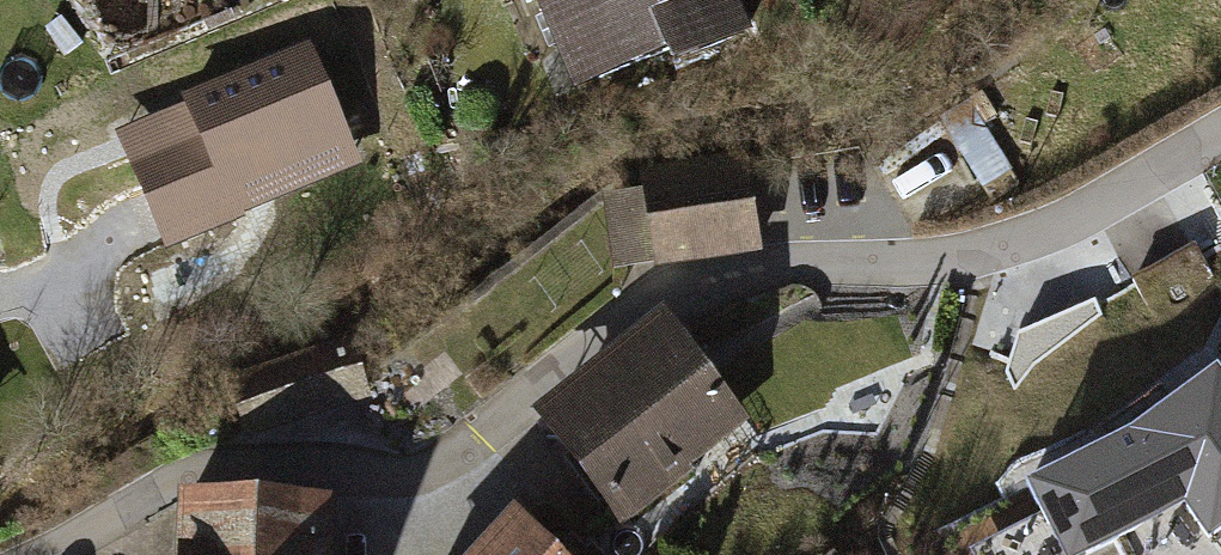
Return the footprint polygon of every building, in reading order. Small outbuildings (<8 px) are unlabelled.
[(576,87),(667,49),(673,61),(745,31),(731,0),(692,0),(681,5),(679,0),(540,0),(576,87)] [(754,245),(743,168),(649,181),(651,191),(611,197),(621,264),(754,245)] [(736,416),(676,339),(557,431),(628,521),(695,469),(684,456),(736,416)] [(361,393),(346,350),(238,385),(253,428),(361,393)] [(1132,431),(1209,535),(1220,526),(1220,375),(1216,369),(1132,431)] [(324,502),(188,500),(187,554),(322,554),(324,502)] [(518,520),(485,554),(555,554),(518,520)]
